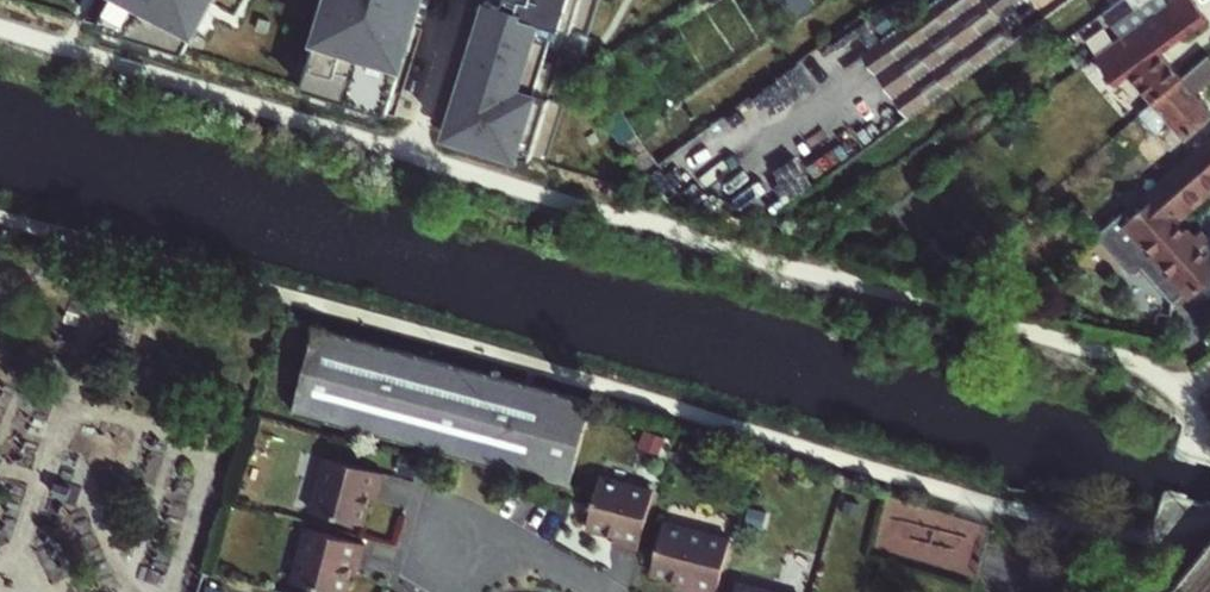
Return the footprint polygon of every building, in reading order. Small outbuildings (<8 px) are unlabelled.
[(97,28),(184,51),(211,0),(112,0),(97,28)] [(184,51),(304,83),(330,0),(211,0),(184,51)] [(304,83),(387,112),(423,0),(330,0),(304,83)] [(492,1),(487,0),(485,0),(443,133),(529,159),(548,99),(533,95),(554,27),(569,32),(579,0),(492,0),(492,1)] [(875,74),(977,0),(939,0),(863,56),(875,74)] [(875,74),(894,101),(916,85),(929,102),(1015,41),(998,17),(1021,0),(977,0),(875,74)] [(1022,0),(1021,0),(998,17),(1015,41),(1039,23),(1022,0)] [(1181,78),(1155,48),(1174,34),(1179,39),(1208,19),(1194,0),(1173,0),(1169,3),(1092,58),(1112,82),(1125,71),(1153,103),(1181,78)] [(1208,55),(1181,78),(1153,103),(1145,110),(1163,130),(1171,123),(1184,138),(1209,116),(1209,111),(1193,92),(1209,77),(1209,57),(1208,55)] [(1163,130),(1157,135),(1171,150),(1184,138),(1171,123),(1163,130)] [(648,149),(637,133),(621,143),(632,160),(648,149)] [(1186,236),(1174,223),(1209,191),(1209,134),(1092,238),(1126,275),(1136,275),(1141,270),(1146,275),(1186,236)] [(1159,146),(1149,135),(1128,154),(1138,165),(1159,146)] [(1186,236),(1146,275),(1172,304),(1186,291),(1191,295),(1209,277),(1209,242),(1199,230),(1190,240),(1186,236)] [(1191,295),(1195,300),(1203,293),(1207,298),(1209,294),(1209,277),(1191,295)] [(568,488),(591,403),(314,329),(290,414),(568,488)] [(1209,461),(1209,438),(1184,430),(1176,457),(1208,467),(1209,461)] [(377,495),(382,476),(323,460),(308,514),(360,528),(367,500),(369,493),(377,495)] [(618,547),(637,552),(653,492),(599,478),(585,530),(620,539),(618,547)] [(375,502),(377,495),(369,493),(367,500),(375,502)] [(363,547),(304,531),(289,585),(315,591),(342,591),(348,571),(350,564),(358,566),(363,547)] [(727,550),(661,532),(647,583),(678,591),(716,591),(727,550)] [(356,573),(358,566),(350,564),(348,571),(356,573)]
